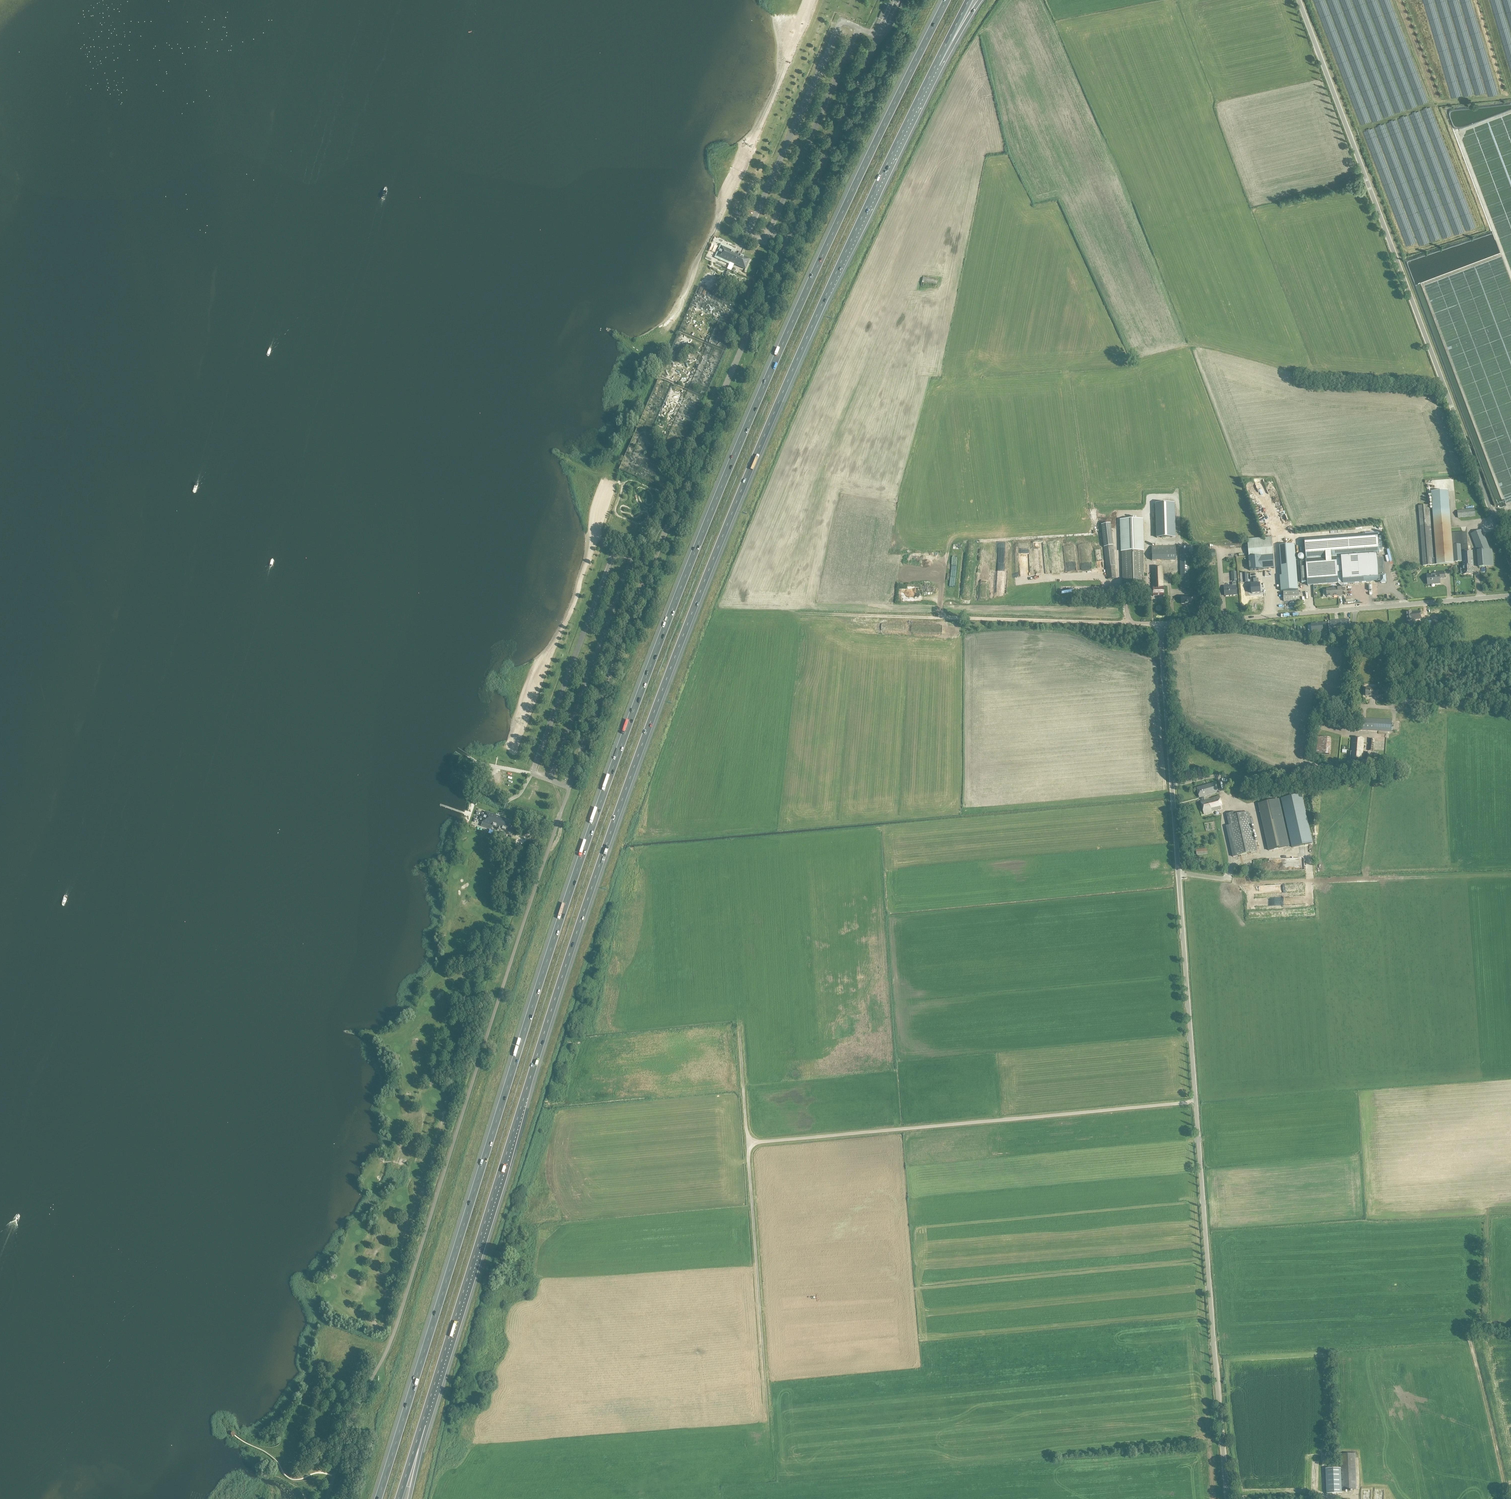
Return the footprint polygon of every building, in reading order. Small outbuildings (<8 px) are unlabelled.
[(750,259),(723,247),(718,256),(746,269),(750,259)] [(923,276),(921,286),(923,287),(924,283),(937,285),(938,279),(923,276)] [(1430,505),(1419,506),(1423,566),(1426,566),(1434,565),(1434,564),(1438,564),(1438,565),(1445,564),(1454,564),(1454,562),(1462,562),(1463,563),(1463,567),(1463,568),(1460,568),(1461,574),(1463,574),(1463,575),(1472,574),(1471,567),(1474,567),(1473,552),(1469,552),(1467,532),(1451,533),(1448,491),(1432,492),(1437,550),(1437,558),(1434,558),(1433,550),(1431,529),(1431,518),(1430,505)] [(1174,503),(1156,504),(1157,537),(1175,537),(1174,503)] [(1475,509),(1458,511),(1459,518),(1476,516),(1475,509)] [(1143,518),(1121,518),(1123,581),(1133,581),(1133,585),(1144,585),(1143,518)] [(1115,566),(1112,528),(1111,523),(1102,524),(1106,567),(1115,566)] [(1482,529),(1471,534),(1478,551),(1477,551),(1478,567),(1494,566),(1492,549),(1490,550),(1482,529)] [(1378,533),(1305,539),(1306,558),(1377,552),(1379,552),(1379,550),(1379,543),(1378,533)] [(1250,567),(1251,567),(1257,567),(1262,566),(1262,569),(1275,568),(1274,555),(1271,537),(1248,539),(1250,567)] [(1280,576),(1281,592),(1299,590),(1295,545),(1280,546),(1282,576),(1280,576)] [(1176,546),(1152,546),(1152,561),(1176,560),(1176,546)] [(1189,589),(1189,556),(1189,549),(1180,550),(1181,589),(1189,589)] [(1067,571),(1075,570),(1073,550),(1065,551),(1067,571)] [(1306,562),(1300,563),(1301,583),(1307,582),(1308,586),(1338,584),(1341,586),(1348,586),(1348,583),(1381,581),(1381,584),(1387,583),(1386,575),(1385,575),(1384,557),(1378,558),(1377,552),(1306,558),(1306,560),(1306,562)] [(1116,578),(1115,566),(1106,567),(1108,579),(1116,578)] [(1163,566),(1153,566),(1153,587),(1153,588),(1153,595),(1164,595),(1164,587),(1163,587),(1163,566)] [(1257,567),(1251,567),(1252,580),(1254,580),(1254,584),(1251,584),(1252,593),(1261,593),(1260,584),(1259,584),(1257,567)] [(1435,575),(1428,575),(1428,583),(1435,582),(1435,583),(1440,583),(1439,578),(1445,578),(1444,572),(1435,572),(1435,575)] [(1232,586),(1225,587),(1225,595),(1237,595),(1236,583),(1232,583),(1232,586)] [(1342,587),(1333,588),(1333,589),(1327,589),(1328,597),(1342,595),(1342,587)] [(1284,592),(1284,601),(1299,601),(1299,591),(1284,592)] [(1412,612),(1406,612),(1407,621),(1412,620),(1421,619),(1421,611),(1412,612)] [(1402,697),(1402,704),(1422,705),(1422,698),(1402,697)] [(1340,709),(1339,721),(1346,722),(1347,710),(1340,709)] [(1359,718),(1358,730),(1392,732),(1392,720),(1359,718)] [(1318,737),(1316,754),(1330,755),(1331,738),(1318,737)] [(1351,752),(1350,759),(1351,760),(1354,760),(1355,759),(1362,759),(1364,739),(1353,738),(1352,752),(1351,752)] [(1207,797),(1209,797),(1208,795),(1219,792),(1216,783),(1197,788),(1200,798),(1204,797),(1204,798),(1205,798),(1206,797),(1207,797)] [(1301,794),(1282,799),(1292,848),(1312,843),(1301,794)] [(1204,798),(1205,800),(1201,802),(1205,814),(1212,812),(1223,809),(1220,797),(1209,799),(1209,797),(1207,797),(1206,797),(1205,798),(1204,798)] [(1278,799),(1259,804),(1269,851),(1289,846),(1278,799)] [(483,822),(511,832),(515,823),(486,812),(483,822)] [(1235,813),(1227,814),(1229,826),(1226,826),(1233,857),(1257,852),(1248,813),(1235,815),(1235,813)] [(1253,892),(1273,892),(1272,884),(1252,885),(1253,892)] [(1341,1468),(1342,1490),(1357,1490),(1355,1454),(1341,1454),(1341,1468)] [(1342,1490),(1341,1468),(1326,1469),(1327,1494),(1342,1493),(1342,1490)]
